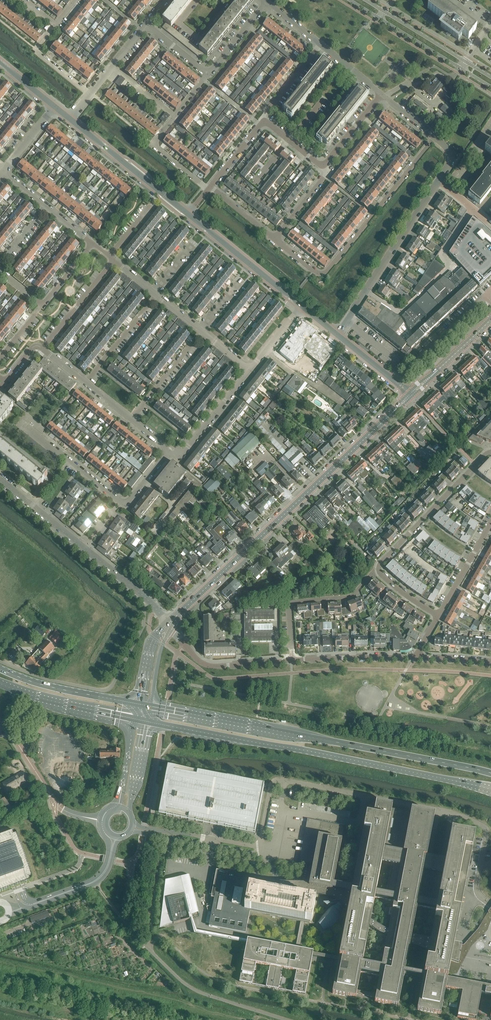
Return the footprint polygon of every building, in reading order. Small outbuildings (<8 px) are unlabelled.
[(3,15),(7,18),(12,23),(16,25),(22,30),(25,33),(31,37),(37,42),(44,33),(38,28),(37,30),(0,0),(1,0),(0,0),(0,12),(3,15)] [(48,9),(53,3),(49,0),(47,0),(43,5),(48,9)] [(85,3),(92,8),(94,10),(95,11),(99,6),(96,4),(91,0),(88,0),(87,0),(85,3)] [(166,23),(168,25),(170,27),(171,27),(171,26),(192,0),(177,0),(174,4),(174,7),(172,9),(170,9),(168,11),(169,12),(162,20),(166,23)] [(199,49),(201,51),(204,53),(207,56),(214,48),(215,48),(216,47),(216,44),(218,42),(220,42),(224,36),(224,35),(253,0),(239,0),(199,49)] [(461,15),(461,16),(439,0),(433,0),(432,1),(430,0),(427,0),(427,1),(431,3),(427,8),(445,21),(444,22),(440,26),(448,32),(447,33),(450,35),(451,34),(458,40),(462,35),(462,34),(468,39),(476,28),(463,18),(463,17),(461,15)] [(146,7),(146,6),(140,1),(139,1),(135,6),(142,11),(145,8),(144,8),(146,6),(146,7)] [(48,9),(52,13),(54,11),(58,7),(53,3),(48,9)] [(88,13),(92,8),(85,3),(82,6),(83,6),(82,8),(88,13)] [(135,6),(132,10),(138,15),(139,14),(140,14),(142,11),(135,6)] [(52,13),(57,17),(62,11),(58,7),(54,11),(52,13)] [(80,9),(77,12),(84,18),(88,13),(82,8),(81,9),(80,9)] [(128,15),(134,20),(135,21),(137,17),(138,15),(132,10),(128,15)] [(77,12),(75,15),(76,16),(74,17),(81,22),(84,25),(88,20),(84,18),(77,12)] [(72,18),(70,21),(77,27),(81,22),(74,17),(73,19),(72,18)] [(124,19),(121,24),(127,29),(128,27),(129,28),(131,25),(131,24),(124,19)] [(263,25),(268,29),(273,23),(268,19),(263,25)] [(77,27),(70,21),(67,24),(68,25),(67,27),(73,32),(77,27)] [(118,21),(114,26),(117,28),(124,34),(126,31),(126,30),(127,29),(121,24),(118,21)] [(273,23),(268,29),(272,33),(277,27),(273,23)] [(73,32),(67,27),(65,28),(62,31),(63,31),(69,36),(73,32)] [(277,27),(272,33),(277,37),(282,30),(277,27)] [(117,28),(113,33),(119,38),(121,37),(124,34),(117,28)] [(282,30),(277,37),(282,40),(287,34),(282,30)] [(113,33),(109,38),(116,43),(119,40),(118,40),(119,38),(113,33)] [(287,34),(282,40),(286,44),(291,38),(287,34)] [(259,45),(263,40),(257,35),(253,40),(259,45)] [(107,36),(103,41),(106,42),(112,47),(113,46),(114,46),(116,43),(109,38),(107,36)] [(291,38),(286,44),(291,48),(296,42),(291,38)] [(154,49),(158,45),(152,39),(148,44),(154,49)] [(253,40),(249,44),(255,49),(258,51),(262,47),(259,45),(253,40)] [(56,42),(51,49),(51,50),(50,50),(53,53),(54,52),(55,53),(60,47),(61,46),(56,42)] [(102,47),(109,53),(111,50),(111,49),(112,47),(106,42),(102,47)] [(296,42),(291,48),(295,51),(301,45),(296,42)] [(150,54),(154,49),(148,44),(144,49),(150,54)] [(252,54),(255,49),(249,44),(245,49),(252,54)] [(100,45),(96,50),(104,57),(106,55),(106,56),(109,53),(102,47),(100,45)] [(295,51),(300,55),(305,49),(301,45),(295,51)] [(60,47),(55,53),(57,54),(56,55),(60,58),(65,51),(66,50),(61,46),(60,47)] [(147,58),(150,54),(144,49),(140,53),(147,58)] [(245,49),(242,53),(248,58),(250,60),(254,56),(251,54),(252,54),(245,49)] [(65,51),(60,58),(63,60),(63,59),(65,61),(71,54),(66,50),(65,51)] [(95,50),(92,54),(101,62),(104,59),(103,58),(104,57),(96,50),(95,50)] [(143,63),(147,58),(140,53),(137,58),(143,63)] [(162,60),(167,64),(172,57),(167,53),(162,60)] [(244,63),(248,58),(242,53),(238,58),(244,63)] [(71,54),(65,61),(66,62),(66,63),(69,65),(75,57),(71,54)] [(75,57),(69,65),(72,68),(72,67),(74,68),(80,61),(75,57)] [(167,64),(171,67),(177,61),(172,57),(167,64)] [(137,58),(133,63),(139,68),(143,63),(137,58)] [(240,68),(244,63),(238,58),(234,63),(240,68)] [(287,59),(283,64),(290,69),(293,65),(287,59)] [(284,110),(291,116),(331,67),(324,60),(284,110)] [(85,65),(80,61),(74,68),(76,70),(75,70),(78,73),(85,65)] [(171,67),(176,71),(181,65),(177,61),(171,67)] [(135,72),(139,68),(133,63),(129,67),(135,72)] [(237,72),(240,68),(234,63),(231,67),(237,72)] [(283,64),(280,69),(286,74),(290,69),(283,64)] [(85,65),(78,73),(81,75),(82,75),(83,76),(89,69),(85,65)] [(176,71),(181,75),(186,68),(181,65),(176,71)] [(132,77),(135,72),(129,67),(125,72),(132,77)] [(233,77),(237,72),(231,67),(227,72),(233,77)] [(181,75),(185,78),(190,72),(186,68),(181,75)] [(89,69),(83,76),(85,77),(84,78),(87,80),(88,80),(94,72),(89,69)] [(280,69),(276,73),(282,78),(286,74),(280,69)] [(185,78),(190,82),(195,76),(190,72),(185,78)] [(229,82),(233,77),(227,72),(223,77),(229,82)] [(276,73),(272,78),(278,83),(282,78),(276,73)] [(116,82),(123,88),(128,81),(121,76),(116,82)] [(190,82),(188,85),(192,89),(195,86),(200,80),(195,76),(190,82)] [(143,83),(148,87),(153,80),(149,77),(143,83)] [(226,86),(229,82),(223,77),(219,81),(226,86)] [(272,78),(269,83),(275,88),(278,83),(272,78)] [(158,84),(153,80),(148,87),(153,90),(158,84)] [(271,92),(275,88),(269,83),(266,80),(262,85),(271,92)] [(12,87),(5,81),(5,82),(5,81),(2,84),(3,85),(2,86),(8,91),(12,87)] [(219,81),(216,86),(222,91),(226,86),(219,81)] [(439,81),(428,94),(433,98),(436,95),(444,85),(441,83),(439,81)] [(158,84),(153,90),(157,94),(162,88),(164,86),(159,82),(158,84)] [(261,92),(267,97),(271,92),(262,85),(258,90),(261,92)] [(458,96),(446,86),(443,90),(447,93),(445,96),(449,99),(451,97),(455,99),(458,96)] [(112,87),(105,96),(120,108),(123,110),(129,115),(132,118),(138,122),(141,125),(147,130),(153,135),(161,126),(154,120),(153,122),(116,93),(118,91),(112,87)] [(167,92),(162,88),(157,94),(162,98),(167,92)] [(212,97),(216,93),(209,88),(206,92),(212,97)] [(326,145),(366,95),(359,89),(319,138),(326,145)] [(162,98),(167,102),(172,95),(167,92),(162,98)] [(215,100),(212,97),(206,92),(202,97),(208,102),(211,104),(215,100)] [(261,92),(257,97),(264,102),(267,97),(261,92)] [(254,94),(250,99),(253,101),(259,106),(263,101),(263,102),(264,102),(257,97),(254,94)] [(176,99),(172,95),(167,102),(171,105),(176,99)] [(204,107),(208,102),(202,97),(198,102),(204,107)] [(181,103),(176,99),(171,105),(176,109),(181,103)] [(414,103),(426,112),(428,109),(416,100),(414,103)] [(30,101),(26,106),(32,111),(34,109),(34,110),(37,107),(36,106),(30,101)] [(253,101),(249,105),(255,110),(259,106),(253,101)] [(198,102),(195,106),(201,111),(204,107),(198,102)] [(445,104),(441,109),(450,117),(455,112),(445,104)] [(251,115),(255,110),(249,105),(245,110),(251,115)] [(31,113),(32,111),(26,106),(22,111),(29,116),(32,113),(31,113)] [(197,116),(201,111),(195,106),(191,111),(197,116)] [(212,113),(215,115),(218,117),(221,112),(216,108),(212,113)] [(22,111),(18,115),(25,120),(26,119),(27,119),(29,116),(22,111)] [(191,111),(187,115),(193,120),(196,123),(200,118),(197,116),(191,111)] [(240,112),(236,117),(239,119),(245,124),(249,120),(243,114),(240,112)] [(438,121),(439,119),(443,122),(446,118),(438,112),(435,115),(437,117),(436,119),(438,121)] [(384,113),(379,119),(384,123),(389,116),(384,113)] [(18,115),(15,120),(22,126),(24,122),(23,122),(25,120),(18,115)] [(190,125),(193,120),(187,115),(183,120),(190,125)] [(393,120),(389,116),(384,123),(388,127),(393,120)] [(13,118),(9,123),(11,125),(17,130),(18,128),(19,129),(22,126),(15,120),(13,118)] [(239,119),(235,124),(242,129),(245,124),(239,119)] [(186,130),(190,125),(183,120),(180,125),(186,130)] [(398,124),(393,120),(388,127),(393,130),(398,124)] [(235,124),(232,129),(238,134),(242,129),(235,124)] [(403,128),(398,124),(393,130),(398,134),(403,128)] [(16,131),(17,130),(11,125),(7,129),(14,135),(16,132),(16,131)] [(46,132),(51,136),(54,132),(56,129),(55,128),(55,127),(52,125),(51,125),(46,132)] [(407,131),(403,128),(398,134),(402,138),(407,131)] [(7,129),(3,134),(10,139),(11,138),(14,135),(7,129)] [(51,136),(56,140),(61,132),(58,130),(56,129),(54,132),(51,136)] [(232,129),(228,133),(234,138),(238,134),(232,129)] [(379,134),(372,129),(369,133),(375,139),(379,134)] [(412,135),(407,131),(402,138),(407,141),(412,135)] [(61,132),(56,140),(60,143),(65,137),(64,135),(61,132)] [(171,132),(164,142),(168,146),(173,139),(176,136),(171,132)] [(228,133),(224,138),(231,143),(234,138),(228,133)] [(371,143),(375,139),(369,133),(365,138),(371,143)] [(10,139),(3,134),(0,138),(0,139),(6,144),(9,141),(8,141),(10,139)] [(221,135),(217,140),(218,140),(221,143),(227,148),(231,143),(224,138),(221,135)] [(417,139),(412,135),(407,141),(412,145),(417,139)] [(267,140),(262,136),(259,140),(265,144),(273,151),(275,152),(281,145),(270,136),(267,140)] [(67,138),(65,137),(60,143),(65,147),(71,140),(68,137),(67,138)] [(371,143),(365,138),(361,143),(367,148),(371,143)] [(173,139),(168,146),(173,149),(178,143),(173,139)] [(421,143),(417,139),(412,145),(416,149),(421,143)] [(63,150),(67,153),(75,144),(73,143),(74,142),(71,140),(65,147),(63,150)] [(218,140),(214,145),(217,147),(223,152),(227,148),(221,143),(218,140)] [(183,147),(178,143),(173,149),(178,153),(183,147)] [(263,146),(257,143),(255,145),(266,153),(268,150),(271,153),(273,151),(265,144),(263,146)] [(361,143),(358,147),(364,152),(367,155),(370,150),(367,148),(361,143)] [(75,144),(67,153),(72,157),(74,154),(80,147),(77,145),(76,145),(75,144)] [(214,145),(210,150),(213,152),(219,157),(223,152),(217,147),(214,145)] [(257,154),(265,161),(267,158),(264,155),(266,153),(255,145),(253,147),(258,152),(257,154)] [(74,154),(79,158),(84,152),(83,150),(80,147),(74,154)] [(187,150),(183,147),(178,153),(182,157),(187,150)] [(354,152),(360,157),(364,152),(358,147),(354,152)] [(298,166),(301,161),(286,149),(280,156),(282,158),(290,164),(291,165),(294,163),(298,166)] [(192,154),(187,150),(182,157),(187,160),(192,154)] [(84,162),(89,155),(86,152),(86,153),(84,152),(79,158),(84,162)] [(354,152),(350,157),(356,162),(359,164),(362,159),(360,157),(354,152)] [(402,152),(398,157),(404,162),(408,158),(402,152)] [(263,164),(265,161),(257,154),(255,156),(249,153),(247,155),(257,163),(259,161),(263,164)] [(196,158),(192,154),(187,160),(191,164),(196,158)] [(84,162),(88,166),(93,159),(92,158),(92,157),(89,155),(84,162)] [(255,165),(257,163),(247,155),(245,157),(250,163),(249,164),(257,171),(259,168),(255,165)] [(353,166),(356,162),(350,157),(346,161),(353,166)] [(404,162),(398,157),(394,162),(400,167),(404,162)] [(196,158),(191,164),(196,168),(201,162),(196,158)] [(283,163),(281,165),(292,174),(293,172),(288,166),(290,164),(282,158),(280,160),(283,163)] [(88,166),(93,170),(99,163),(96,160),(95,161),(93,159),(88,166)] [(20,170),(22,171),(28,164),(23,160),(17,168),(20,171),(20,170)] [(346,161),(343,166),(349,171),(353,166),(346,161)] [(201,162),(196,168),(201,172),(206,165),(201,162)] [(400,167),(394,162),(391,166),(397,171),(400,167)] [(93,170),(91,173),(95,176),(98,173),(103,167),(101,166),(102,165),(99,163),(93,170)] [(257,171),(249,164),(247,167),(240,163),(239,165),(249,173),(251,171),(254,174),(257,171)] [(32,168),(28,164),(22,171),(24,173),(23,173),(26,176),(32,168)] [(206,165),(201,172),(205,175),(210,169),(206,165)] [(247,176),(249,173),(239,165),(237,167),(242,173),(240,175),(248,181),(251,179),(247,176)] [(292,174),(281,165),(279,168),(276,165),(274,168),(282,174),(283,172),(290,176),(292,174)] [(345,175),(349,171),(343,166),(339,170),(345,175)] [(397,171),(391,166),(387,171),(393,176),(397,171)] [(490,166),(481,178),(468,195),(480,205),(490,190),(490,167),(490,166)] [(98,173),(102,177),(108,170),(105,168),(103,167),(98,173)] [(37,172),(32,168),(26,176),(29,178),(30,178),(31,179),(37,172)] [(280,177),(282,174),(274,168),(271,171),(275,173),(273,176),(283,184),(285,182),(280,177)] [(310,179),(315,173),(308,168),(304,173),(310,179)] [(108,170),(102,177),(107,181),(112,174),(111,173),(108,170)] [(341,180),(345,175),(339,170),(335,175),(341,180)] [(393,176),(387,171),(383,176),(389,181),(393,176)] [(32,181),(35,183),(42,176),(37,172),(31,179),(33,180),(32,181)] [(300,179),(306,184),(310,179),(304,173),(300,179)] [(107,181),(112,185),(117,178),(114,175),(114,176),(112,174),(107,181)] [(283,184),(273,176),(271,178),(267,175),(265,178),(273,185),(275,183),(281,186),(283,184)] [(331,180),(338,185),(341,180),(335,175),(331,180)] [(47,179),(42,176),(35,183),(38,186),(39,185),(41,187),(47,179)] [(389,181),(383,176),(379,180),(386,185),(389,181)] [(229,177),(224,184),(229,188),(235,181),(229,177)] [(112,185),(117,188),(122,182),(120,181),(121,180),(117,178),(112,185)] [(272,187),(273,185),(265,178),(263,181),(266,184),(265,186),(275,194),(277,192),(272,187)] [(51,183),(47,179),(41,187),(42,188),(42,189),(45,191),(51,183)] [(306,184),(300,179),(295,184),(302,189),(306,184)] [(386,185),(379,180),(376,185),(382,190),(386,185)] [(240,186),(235,181),(229,188),(234,192),(240,186)] [(121,192),(127,185),(124,183),(123,183),(122,182),(117,188),(120,191),(118,194),(119,195),(121,192)] [(48,193),(50,194),(56,187),(54,185),(51,183),(45,191),(48,194),(48,193)] [(2,188),(1,189),(7,194),(11,189),(5,184),(4,184),(1,187),(2,188)] [(302,189),(295,184),(291,189),(298,194),(302,189)] [(338,189),(331,184),(328,188),(334,194),(338,189)] [(127,185),(121,192),(126,196),(131,190),(129,188),(130,188),(127,185)] [(382,190),(376,185),(372,189),(378,195),(382,190)] [(245,190),(240,186),(234,192),(240,196),(245,190)] [(257,188),(265,195),(267,193),(273,196),(275,194),(265,186),(263,188),(259,186),(257,188)] [(56,187),(50,194),(52,195),(51,196),(54,199),(61,190),(56,187)] [(369,187),(366,192),(368,194),(374,199),(378,195),(372,189),(372,190),(369,187)] [(330,198),(334,194),(328,188),(324,193),(330,198)] [(3,199),(6,201),(10,197),(7,194),(1,189),(0,190),(0,196),(3,199)] [(298,194),(291,189),(287,194),(294,200),(298,194)] [(61,190),(54,199),(57,201),(58,200),(59,202),(65,194),(61,190)] [(245,201),(250,194),(245,190),(240,196),(245,201)] [(324,193),(320,198),(326,203),(330,198),(324,193)] [(65,194),(59,202),(61,203),(60,204),(64,206),(70,198),(65,194)] [(255,198),(250,194),(245,201),(250,205),(255,198)] [(294,200),(287,194),(283,200),(289,205),(294,200)] [(374,199),(368,194),(364,199),(371,204),(374,199)] [(67,208),(69,209),(75,202),(77,199),(72,195),(70,198),(64,206),(67,209),(67,208)] [(442,195),(438,201),(445,206),(447,207),(448,208),(450,204),(453,200),(450,197),(448,200),(442,195)] [(255,209),(261,202),(255,198),(250,205),(255,209)] [(323,207),(326,203),(320,198),(316,202),(323,207)] [(371,204),(364,199),(361,203),(367,208),(371,204)] [(23,207),(29,212),(30,210),(31,211),(34,208),(33,207),(24,200),(20,205),(22,206),(23,207)] [(289,205),(283,200),(278,205),(285,210),(289,205)] [(445,206),(438,201),(434,207),(441,212),(443,213),(445,211),(443,209),(445,206)] [(75,202),(69,209),(70,211),(73,214),(80,206),(75,202)] [(266,207),(261,202),(255,209),(260,213),(266,207)] [(319,212),(323,207),(316,202),(313,207),(319,212)] [(84,209),(80,206),(73,214),(76,216),(77,215),(78,217),(84,209)] [(23,207),(19,212),(26,217),(29,214),(28,214),(29,212),(23,207)] [(266,218),(271,211),(266,207),(260,213),(266,218)] [(313,207),(309,212),(315,217),(319,212),(313,207)] [(457,214),(459,215),(462,217),(466,210),(462,207),(457,214)] [(162,217),(166,213),(160,208),(156,212),(162,217)] [(361,208),(357,212),(364,217),(367,213),(361,208)] [(89,213),(84,209),(78,217),(80,218),(79,219),(82,221),(89,213)] [(24,220),(26,217),(19,212),(17,210),(13,214),(15,216),(22,221),(23,220),(24,220)] [(86,223),(88,224),(93,217),(95,215),(91,211),(89,213),(82,221),(85,224),(86,223)] [(276,215),(271,211),(266,218),(271,222),(276,215)] [(431,211),(427,217),(437,224),(441,218),(438,216),(431,211)] [(152,217),(158,222),(162,217),(156,212),(152,217)] [(311,221),(315,217),(309,212),(305,216),(311,221)] [(357,212),(354,217),(360,222),(364,217),(357,212)] [(12,221),(18,227),(21,223),(20,223),(22,221),(15,216),(13,214),(9,219),(12,221)] [(276,226),(282,219),(276,215),(271,222),(276,226)] [(447,219),(451,221),(457,225),(460,221),(462,217),(459,215),(456,219),(449,215),(447,219)] [(308,226),(311,221),(305,216),(301,221),(308,226)] [(449,253),(479,286),(490,275),(490,231),(483,225),(479,227),(473,217),(473,216),(449,253)] [(98,221),(93,217),(88,224),(89,226),(92,229),(98,221)] [(152,217),(148,222),(155,227),(155,226),(157,228),(161,224),(158,222),(152,217)] [(354,217),(350,222),(356,227),(360,222),(354,217)] [(433,229),(437,224),(427,217),(423,223),(430,228),(430,227),(433,229)] [(5,224),(8,226),(14,231),(15,229),(16,230),(18,227),(12,221),(9,219),(5,224)] [(48,225),(47,226),(53,231),(56,233),(59,229),(60,229),(62,226),(56,221),(53,224),(51,222),(50,221),(48,224),(48,225)] [(97,232),(103,225),(98,221),(92,229),(95,231),(97,232)] [(145,226),(151,231),(155,227),(148,222),(145,226)] [(352,231),(356,227),(350,222),(346,226),(352,231)] [(8,226),(4,230),(11,236),(13,233),(13,232),(14,231),(8,226)] [(49,236),(53,231),(47,226),(46,228),(45,228),(43,231),(49,236)] [(141,231),(147,236),(151,231),(145,226),(141,231)] [(183,226),(179,231),(186,236),(189,231),(183,226)] [(346,226),(342,231),(349,236),(352,231),(346,226)] [(423,238),(426,239),(431,231),(425,227),(424,229),(421,227),(417,234),(423,238)] [(293,231),(288,237),(292,241),(297,235),(299,232),(295,228),(293,231)] [(8,239),(11,236),(4,230),(0,235),(6,240),(8,239)] [(443,239),(446,241),(451,233),(447,230),(444,234),(443,234),(442,234),(441,237),(440,237),(443,239)] [(41,234),(39,236),(46,241),(49,236),(43,231),(40,234),(41,234)] [(137,235),(143,240),(147,236),(141,231),(137,235)] [(176,236),(182,241),(186,236),(179,231),(176,236)] [(342,231),(339,235),(345,240),(349,236),(342,231)] [(143,240),(137,235),(133,240),(140,245),(143,240)] [(302,238),(297,235),(292,241),(297,245),(302,238)] [(339,235),(335,240),(341,245),(345,240),(339,235)] [(38,237),(35,240),(42,245),(46,241),(39,236),(38,237)] [(182,241),(176,236),(172,240),(178,246),(182,241)] [(302,238),(297,245),(301,248),(307,242),(309,240),(309,239),(304,236),(303,237),(302,238)] [(414,238),(410,244),(417,248),(419,250),(422,245),(420,243),(421,243),(414,238)] [(72,239),(68,243),(75,249),(77,248),(80,245),(79,245),(72,239)] [(38,250),(42,245),(35,240),(33,243),(33,244),(32,245),(38,250)] [(136,250),(140,245),(133,240),(130,245),(136,250)] [(178,246),(172,240),(168,245),(174,250),(178,246)] [(307,242),(301,248),(306,252),(311,246),(313,243),(309,240),(307,242)] [(337,250),(341,245),(335,240),(331,245),(337,250)] [(431,242),(429,245),(434,249),(439,252),(440,250),(441,248),(431,242)] [(68,243),(64,248),(72,255),(75,251),(74,251),(75,249),(68,243)] [(410,244),(406,250),(413,254),(417,248),(410,244)] [(34,255),(38,250),(32,245),(31,247),(30,246),(27,249),(34,255)] [(132,254),(136,250),(130,245),(126,249),(132,254)] [(174,250),(168,245),(164,250),(171,255),(174,250)] [(202,250),(209,255),(212,250),(206,245),(202,250)] [(311,246),(306,252),(311,256),(316,250),(311,246)] [(64,248),(61,253),(68,259),(69,257),(70,258),(72,255),(64,248)] [(34,255),(27,249),(25,253),(26,253),(24,255),(31,260),(34,255)] [(126,249),(122,254),(128,259),(132,254),(126,249)] [(171,255),(164,250),(161,254),(167,259),(171,255)] [(209,255),(202,250),(199,254),(205,260),(209,255)] [(320,253),(316,250),(311,256),(315,260),(320,253)] [(57,257),(65,264),(67,261),(67,260),(68,259),(61,253),(57,257)] [(320,253),(315,260),(320,263),(325,257),(320,253)] [(167,259),(161,254),(157,259),(163,264),(167,259)] [(205,260),(199,254),(195,259),(201,264),(205,260)] [(399,260),(406,264),(409,266),(413,260),(403,254),(399,260)] [(22,256),(20,259),(27,264),(29,266),(33,262),(31,260),(24,255),(23,256),(22,256)] [(62,267),(65,264),(57,257),(53,262),(54,263),(60,268),(62,266),(62,267)] [(330,261),(325,257),(320,263),(325,267),(330,261)] [(417,260),(424,264),(429,268),(431,263),(428,263),(419,257),(417,260)] [(18,262),(17,264),(23,269),(23,268),(26,271),(29,267),(26,265),(27,264),(20,259),(17,262),(18,262)] [(163,264),(157,259),(153,264),(159,269),(163,264)] [(195,259),(191,264),(197,269),(200,271),(203,266),(201,264),(195,259)] [(406,264),(399,260),(395,266),(404,272),(406,269),(404,268),(406,264)] [(429,268),(424,264),(417,260),(415,263),(427,271),(429,268)] [(434,278),(445,268),(434,260),(431,263),(429,268),(427,271),(426,272),(434,278)] [(53,262),(49,267),(57,274),(60,270),(59,270),(60,268),(54,263),(53,262)] [(19,274),(23,269),(17,264),(15,266),(15,265),(12,268),(13,269),(17,272),(19,274)] [(159,269),(153,264),(149,268),(156,273),(159,269)] [(197,269),(191,264),(187,268),(194,273),(197,269)] [(232,274),(236,269),(230,264),(226,269),(232,274)] [(49,267),(45,272),(53,278),(54,276),(55,276),(57,274),(49,267)] [(156,273),(149,268),(146,273),(152,278),(156,273)] [(194,273),(187,268),(184,273),(190,278),(194,273)] [(460,270),(454,275),(471,293),(477,287),(475,286),(477,285),(461,268),(460,270)] [(226,269),(222,273),(228,278),(232,274),(226,269)] [(43,270),(39,274),(42,276),(50,283),(52,280),(51,279),(53,278),(45,272),(43,270)] [(393,270),(389,276),(397,281),(400,275),(393,270)] [(447,274),(444,276),(448,280),(462,295),(465,298),(471,293),(454,275),(450,271),(447,274)] [(426,272),(418,284),(424,288),(434,278),(426,272)] [(190,278),(184,273),(180,277),(186,283),(190,278)] [(225,283),(228,278),(222,273),(218,278),(225,283)] [(114,274),(110,278),(117,283),(120,279),(121,279),(119,277),(114,274)] [(42,276),(38,281),(45,287),(46,285),(47,286),(50,283),(42,276)] [(389,276),(385,281),(393,287),(396,289),(399,283),(397,281),(389,276)] [(444,276),(439,282),(456,300),(459,304),(465,298),(462,295),(448,280),(444,276)] [(186,283),(180,277),(176,282),(182,287),(186,283)] [(113,288),(117,283),(110,278),(107,283),(113,288)] [(218,278),(215,283),(221,288),(225,283),(218,278)] [(38,281),(34,286),(36,288),(41,292),(42,292),(45,289),(44,288),(45,287),(38,281)] [(182,287),(176,282),(172,287),(179,292),(182,287)] [(255,292),(259,288),(253,282),(249,287),(255,292)] [(439,282),(433,287),(450,306),(453,309),(459,304),(456,300),(439,282)] [(109,293),(113,288),(107,283),(103,288),(109,293)] [(215,283),(211,287),(217,292),(221,288),(215,283)] [(419,293),(424,288),(418,284),(416,286),(414,290),(419,293)] [(385,297),(389,291),(382,286),(378,292),(385,297)] [(172,287),(169,291),(175,296),(179,292),(172,287)] [(213,297),(217,292),(211,287),(207,292),(213,297)] [(251,297),(255,292),(249,287),(245,292),(251,297)] [(433,287),(427,293),(430,296),(434,300),(441,308),(444,311),(448,315),(453,309),(450,306),(433,287)] [(105,297),(109,293),(103,288),(99,292),(105,297)] [(136,291),(132,296),(134,297),(140,302),(144,298),(139,294),(138,292),(138,293),(137,292),(136,291)] [(102,302),(105,297),(99,292),(95,297),(102,302)] [(207,292),(203,296),(210,301),(213,297),(207,292)] [(248,302),(251,297),(245,292),(241,296),(248,302)] [(425,294),(421,298),(427,304),(436,313),(439,317),(442,320),(448,315),(444,311),(441,308),(434,300),(430,296),(427,293),(425,294)] [(206,306),(210,301),(203,296),(200,301),(206,306)] [(244,306),(248,302),(241,296),(238,301),(244,306)] [(98,307),(102,302),(95,297),(92,301),(98,307)] [(134,297),(130,302),(136,307),(140,302),(134,297)] [(360,313),(359,315),(360,316),(365,320),(368,316),(378,303),(369,297),(361,308),(363,309),(361,311),(360,313)] [(417,302),(415,303),(418,306),(422,311),(430,319),(433,322),(436,326),(442,320),(439,317),(436,313),(427,304),(421,298),(417,302)] [(92,301),(88,306),(94,311),(96,313),(100,308),(98,307),(92,301)] [(200,301),(196,306),(202,311),(206,306),(200,301)] [(240,311),(244,306),(238,301),(234,306),(240,311)] [(276,301),(272,306),(278,311),(282,307),(276,301)] [(21,302),(18,306),(25,312),(26,310),(27,311),(29,308),(29,307),(24,303),(24,304),(21,302)] [(130,302),(126,306),(133,312),(136,307),(130,302)] [(368,316),(365,320),(371,325),(374,321),(385,307),(378,303),(368,316)] [(415,303),(409,309),(422,322),(427,328),(430,331),(436,326),(433,322),(430,319),(422,311),(418,306),(415,303)] [(14,311),(22,317),(24,314),(25,312),(18,306),(14,311)] [(90,316),(94,311),(88,306),(84,311),(90,316)] [(126,306),(123,311),(129,316),(133,312),(126,306)] [(198,315),(202,311),(196,306),(192,310),(198,315)] [(236,315),(240,311),(234,306),(230,310),(236,315)] [(278,311),(272,306),(268,311),(275,316),(278,311)] [(374,321),(371,325),(377,330),(380,326),(392,312),(385,307),(374,321)] [(405,312),(403,314),(424,337),(430,331),(427,328),(422,322),(409,309),(405,312)] [(162,320),(166,316),(166,315),(165,314),(160,310),(156,315),(162,320)] [(233,320),(236,315),(230,310),(226,315),(233,320)] [(14,311),(10,316),(17,321),(19,320),(22,317),(14,311)] [(84,311),(80,315),(89,322),(93,318),(90,316),(84,311)] [(123,311),(119,316),(125,321),(129,316),(123,311)] [(268,311),(265,315),(271,321),(275,316),(268,311)] [(380,326),(377,330),(383,335),(386,331),(398,316),(392,312),(380,326)] [(403,314),(401,316),(404,319),(409,330),(410,330),(410,331),(412,335),(415,339),(418,342),(424,337),(403,314)] [(80,315),(77,320),(83,325),(85,327),(89,322),(80,315)] [(159,325),(162,320),(156,315),(152,320),(159,325)] [(229,325),(233,320),(226,315),(223,320),(229,325)] [(271,321),(265,315),(261,320),(267,325),(271,321)] [(16,323),(17,321),(10,316),(6,320),(14,327),(17,323),(16,323)] [(119,316),(115,320),(121,325),(125,321),(119,316)] [(386,331),(383,335),(389,340),(392,336),(395,333),(399,328),(402,325),(403,323),(404,322),(401,318),(400,317),(398,316),(386,331)] [(6,320),(2,325),(10,331),(11,329),(12,330),(14,327),(6,320)] [(79,330),(83,325),(77,320),(73,325),(79,330)] [(112,320),(109,323),(118,330),(121,325),(115,320),(114,322),(112,320)] [(155,329),(159,325),(152,320),(149,324),(155,329)] [(225,329),(229,325),(223,320),(219,324),(225,329)] [(261,320),(257,325),(264,330),(267,325),(261,320)] [(291,339),(279,353),(293,364),(304,350),(322,364),(327,358),(330,361),(334,356),(331,354),(334,351),(315,335),(317,332),(302,322),(295,334),(291,339)] [(399,328),(395,333),(401,338),(406,341),(408,339),(405,336),(409,331),(407,329),(405,328),(406,326),(404,322),(403,323),(402,325),(399,328)] [(109,323),(106,328),(108,330),(114,335),(118,330),(109,323)] [(151,334),(155,329),(149,324),(145,329),(151,334)] [(219,324),(215,329),(221,334),(225,329),(219,324)] [(10,331),(2,325),(0,328),(0,331),(7,336),(9,333),(8,332),(10,331)] [(73,325),(69,329),(76,334),(78,336),(81,331),(79,330),(73,325)] [(264,330),(257,325),(254,329),(260,334),(264,330)] [(73,337),(76,334),(69,329),(66,334),(72,339),(73,337)] [(147,339),(151,334),(145,329),(141,334),(147,339)] [(184,329),(184,330),(180,334),(186,339),(190,335),(185,331),(184,329)] [(254,329),(250,334),(256,339),(260,334),(254,329)] [(108,330),(104,334),(110,339),(114,335),(108,330)] [(392,336),(389,340),(396,345),(399,341),(401,338),(395,333),(392,336)] [(68,344),(72,339),(66,334),(62,338),(68,344)] [(104,334),(100,339),(107,344),(110,339),(104,334)] [(144,343),(147,339),(141,334),(137,338),(144,343)] [(180,334),(176,339),(182,344),(186,339),(180,334)] [(256,339),(250,334),(246,339),(252,344),(256,339)] [(404,346),(402,350),(406,353),(411,349),(413,347),(418,342),(415,339),(412,335),(408,339),(406,341),(407,342),(406,343),(407,344),(406,344),(404,346)] [(64,348),(68,344),(62,338),(58,343),(64,348)] [(140,348),(144,343),(137,338),(134,343),(140,348)] [(399,341),(396,345),(402,350),(404,346),(407,344),(406,343),(407,342),(406,341),(401,338),(399,341)] [(100,339),(97,344),(103,349),(107,344),(100,339)] [(179,349),(182,344),(176,339),(172,343),(179,349)] [(246,339),(242,343),(249,348),(252,344),(246,339)] [(61,353),(64,348),(58,343),(54,348),(61,353)] [(136,353),(140,348),(134,343),(130,348),(136,353)] [(172,343),(169,348),(175,353),(179,349),(172,343)] [(242,343),(239,348),(245,353),(249,348),(242,343)] [(97,344),(93,348),(99,353),(103,349),(97,344)] [(479,350),(484,356),(482,358),(490,368),(490,352),(484,345),(479,350)] [(212,352),(209,350),(206,347),(202,352),(208,357),(212,353),(212,352)] [(93,348),(89,353),(95,358),(99,353),(93,348)] [(133,357),(136,353),(130,348),(126,352),(133,357)] [(171,358),(175,353),(169,348),(165,353),(171,358)] [(129,362),(133,357),(126,352),(123,357),(129,362)] [(204,362),(208,357),(202,352),(198,357),(204,362)] [(89,353),(85,357),(92,363),(95,358),(89,353)] [(165,353),(161,357),(167,362),(171,358),(165,353)] [(85,357),(82,362),(88,367),(92,363),(85,357)] [(164,367),(167,362),(161,357),(157,362),(164,367)] [(203,364),(204,362),(198,357),(194,361),(201,366),(203,368),(205,365),(203,364)] [(337,359),(334,363),(339,367),(345,360),(341,357),(338,360),(337,359)] [(471,358),(469,360),(478,370),(482,367),(484,370),(487,367),(478,358),(476,360),(473,357),(472,358),(471,358)] [(42,370),(48,375),(55,367),(45,358),(38,366),(42,370)] [(211,365),(213,367),(216,364),(213,361),(211,359),(207,364),(210,366),(211,365)] [(273,370),(277,365),(270,359),(266,364),(273,370)] [(345,360),(339,367),(343,371),(349,363),(345,360)] [(467,363),(466,364),(471,369),(473,367),(477,371),(478,370),(469,360),(467,362),(467,363)] [(197,371),(201,366),(194,361),(191,366),(197,371)] [(84,372),(88,367),(82,362),(78,367),(84,372)] [(157,362),(154,367),(160,372),(164,367),(157,362)] [(29,369),(25,374),(34,381),(42,370),(38,366),(34,363),(30,368),(29,369)] [(343,371),(341,373),(345,376),(353,366),(349,363),(343,371)] [(112,374),(117,368),(112,364),(107,370),(112,374)] [(269,375),(273,370),(266,364),(262,369),(269,375)] [(464,364),(462,366),(471,377),(473,375),(469,371),(471,369),(466,364),(465,365),(464,364)] [(197,371),(191,366),(187,371),(193,376),(197,371)] [(235,371),(231,368),(229,366),(225,371),(232,376),(235,371)] [(353,366),(345,376),(348,379),(356,369),(353,366)] [(460,369),(459,371),(468,380),(470,378),(473,382),(475,380),(474,380),(473,379),(471,377),(462,366),(459,369),(460,369)] [(54,380),(59,384),(66,375),(55,367),(48,375),(54,380)] [(156,376),(160,372),(154,367),(150,371),(156,376)] [(121,372),(117,368),(112,374),(116,378),(121,372)] [(262,369),(258,374),(265,379),(269,375),(262,369)] [(348,379),(348,380),(352,383),(354,380),(360,372),(356,369),(348,379)] [(150,371),(146,376),(152,381),(156,376),(150,371)] [(190,380),(193,376),(187,371),(183,375),(190,380)] [(225,371),(222,376),(228,381),(232,376),(225,371)] [(121,382),(126,375),(121,372),(116,378),(121,382)] [(360,372),(354,380),(358,383),(364,376),(360,372)] [(21,380),(17,385),(25,391),(34,381),(25,374),(22,378),(21,380)] [(261,384),(265,379),(258,374),(254,378),(261,384)] [(453,375),(450,377),(462,390),(466,386),(455,374),(453,376),(453,375)] [(77,384),(66,375),(59,384),(68,391),(70,392),(77,384)] [(131,379),(126,375),(121,382),(126,385),(131,379)] [(180,380),(186,385),(190,380),(183,375),(180,380)] [(292,378),(287,385),(300,394),(307,385),(308,384),(295,375),(294,376),(292,378)] [(222,376),(218,380),(224,385),(228,381),(222,376)] [(358,383),(356,385),(360,389),(362,386),(368,379),(364,376),(358,383)] [(132,377),(131,379),(126,385),(130,389),(135,383),(137,381),(132,377)] [(449,380),(447,381),(452,386),(455,390),(458,393),(462,390),(450,377),(448,379),(449,380)] [(254,378),(251,383),(258,389),(261,384),(254,378)] [(368,379),(362,386),(366,389),(372,382),(368,379)] [(182,389),(186,385),(180,380),(176,384),(182,389)] [(218,380),(214,385),(221,390),(224,385),(218,380)] [(445,382),(443,384),(453,394),(454,396),(455,398),(455,397),(457,395),(453,391),(455,390),(452,386),(447,381),(446,383),(445,382)] [(364,392),(367,396),(368,395),(375,388),(371,384),(372,382),(366,389),(364,391),(364,392)] [(140,386),(135,383),(130,389),(135,393),(140,386)] [(254,393),(258,389),(251,383),(247,388),(254,393)] [(172,389),(178,394),(182,389),(176,384),(172,389)] [(442,387),(440,388),(443,392),(442,393),(443,395),(444,396),(448,401),(449,402),(450,402),(452,400),(455,398),(454,396),(453,394),(443,384),(441,386),(442,387)] [(25,391),(17,385),(13,389),(12,390),(9,395),(17,402),(25,391)] [(214,385),(211,390),(217,395),(221,390),(214,385)] [(282,390),(290,397),(291,396),(295,391),(287,385),(282,390)] [(140,386),(135,393),(140,397),(145,390),(146,388),(144,387),(143,389),(140,386)] [(310,386),(309,388),(319,394),(321,393),(310,386)] [(247,388),(243,392),(250,398),(254,393),(247,388)] [(375,388),(368,395),(371,399),(378,392),(375,388)] [(175,399),(178,394),(172,389),(168,394),(175,399)] [(211,390),(207,394),(213,399),(217,395),(211,390)] [(77,391),(73,396),(78,400),(82,394),(77,391)] [(243,392),(239,397),(249,405),(252,400),(250,398),(243,392)] [(378,392),(371,399),(375,402),(382,395),(378,392)] [(434,392),(432,395),(441,405),(443,404),(442,403),(444,400),(446,403),(448,401),(444,396),(443,395),(441,397),(436,392),(435,393),(434,392)] [(82,394),(78,400),(82,403),(87,398),(82,394)] [(207,394),(203,399),(209,404),(213,399),(207,394)] [(374,403),(372,405),(376,408),(378,406),(385,399),(382,395),(375,402),(374,403)] [(430,397),(429,399),(438,408),(440,406),(443,409),(445,408),(441,405),(432,395),(430,397)] [(351,396),(343,406),(345,408),(349,403),(354,407),(358,402),(351,396)] [(87,398),(82,403),(87,407),(91,402),(87,398)] [(203,399),(199,403),(206,409),(209,404),(203,399)] [(427,399),(425,401),(437,414),(438,415),(439,414),(436,410),(438,408),(429,399),(428,400),(427,399)] [(13,406),(5,400),(1,405),(0,405),(0,423),(13,406)] [(482,400),(479,402),(482,405),(480,407),(484,410),(488,406),(486,404),(482,400)] [(243,411),(247,406),(240,401),(236,405),(243,411)] [(422,406),(421,406),(430,415),(431,415),(432,413),(436,417),(437,415),(438,415),(437,414),(425,401),(422,403),(423,404),(422,405),(422,406)] [(91,402),(87,407),(91,411),(96,405),(91,402)] [(158,412),(163,405),(159,402),(154,408),(158,412)] [(202,413),(206,409),(199,403),(196,408),(202,413)] [(343,408),(338,404),(334,409),(338,413),(343,408)] [(96,405),(91,411),(96,414),(100,409),(96,405)] [(163,415),(168,409),(163,405),(158,412),(163,415)] [(240,416),(243,411),(236,405),(233,410),(240,416)] [(479,415),(483,410),(479,406),(474,410),(479,415)] [(363,418),(368,413),(361,407),(356,413),(363,418)] [(196,408),(192,413),(198,418),(202,413),(196,408)] [(100,409),(96,414),(100,418),(105,413),(100,409)] [(168,419),(173,413),(168,409),(163,415),(168,419)] [(421,416),(422,414),(418,409),(416,411),(416,410),(413,412),(426,426),(428,425),(424,421),(425,421),(421,416)] [(229,415),(236,420),(240,416),(233,410),(229,415)] [(426,426),(413,412),(411,414),(412,415),(410,416),(423,429),(426,426)] [(483,412),(478,418),(481,421),(486,416),(483,412)] [(105,413),(100,418),(105,422),(109,416),(105,413)] [(172,423),(177,417),(173,413),(168,419),(172,423)] [(345,414),(342,417),(344,418),(353,428),(355,426),(356,426),(356,425),(357,424),(355,422),(356,420),(352,418),(352,419),(350,416),(348,418),(345,414)] [(232,425),(236,420),(229,415),(225,419),(232,425)] [(109,416),(105,422),(110,425),(114,420),(109,416)] [(340,419),(337,422),(337,423),(341,426),(342,425),(348,432),(353,428),(344,418),(342,417),(342,416),(340,419)] [(408,417),(406,419),(419,432),(423,429),(410,416),(409,417),(408,417)] [(177,427),(182,420),(177,417),(172,423),(177,427)] [(221,424),(228,430),(232,425),(225,419),(221,424)] [(420,434),(419,432),(406,419),(404,421),(405,422),(403,423),(411,431),(413,429),(418,435),(420,434)] [(181,430),(186,424),(182,420),(177,427),(181,430)] [(51,423),(47,428),(52,432),(56,427),(51,423)] [(117,431),(122,426),(117,423),(113,428),(117,431)] [(337,432),(343,437),(347,433),(337,423),(335,425),(339,430),(337,432)] [(186,434),(191,428),(186,424),(181,430),(186,434)] [(218,429),(224,434),(228,430),(221,424),(218,429)] [(480,434),(477,431),(469,439),(481,444),(485,440),(490,442),(490,425),(482,434),(480,433),(480,434)] [(126,430),(122,426),(117,431),(115,434),(117,436),(120,433),(122,435),(126,430)] [(324,426),(322,428),(324,429),(333,440),(333,439),(335,441),(334,442),(336,444),(337,444),(337,443),(339,442),(341,440),(335,434),(333,436),(329,432),(329,431),(324,426)] [(60,430),(56,427),(52,432),(56,436),(60,430)] [(60,430),(56,436),(61,439),(65,434),(67,431),(63,427),(60,430)] [(397,427),(395,429),(404,440),(405,439),(409,443),(409,442),(411,441),(407,437),(408,436),(399,427),(398,428),(397,427)] [(322,428),(320,429),(322,431),(329,439),(327,441),(329,443),(333,448),(335,446),(335,445),(336,444),(334,442),(335,441),(333,439),(333,440),(324,429),(322,428)] [(214,429),(210,433),(217,439),(221,434),(214,429)] [(393,432),(392,433),(397,439),(401,443),(403,441),(403,442),(406,445),(409,443),(405,439),(404,440),(395,429),(393,431),(393,432)] [(131,434),(126,430),(122,435),(126,439),(131,434)] [(237,444),(238,445),(251,433),(248,430),(237,444)] [(455,441),(458,439),(451,432),(448,434),(455,441)] [(213,444),(217,439),(210,433),(206,438),(213,444)] [(238,445),(231,451),(241,462),(260,443),(251,433),(238,445)] [(309,433),(305,437),(310,440),(311,442),(312,442),(315,445),(316,444),(318,447),(317,449),(318,450),(324,456),(326,455),(325,454),(327,453),(325,451),(326,450),(324,448),(324,449),(318,442),(316,440),(313,437),(312,436),(309,433)] [(312,436),(313,437),(316,440),(318,442),(324,449),(324,448),(326,450),(325,451),(327,453),(327,452),(329,450),(330,451),(332,449),(327,445),(326,443),(324,444),(314,433),(312,436)] [(390,434),(388,436),(397,446),(400,449),(401,447),(399,445),(395,440),(397,439),(392,433),(390,435),(390,434)] [(61,439),(65,443),(70,438),(65,434),(61,439)] [(126,439),(131,442),(135,437),(131,434),(126,439)] [(65,443),(70,447),(74,441),(76,439),(71,435),(70,438),(65,443)] [(386,439),(385,440),(393,450),(394,451),(397,453),(399,451),(400,451),(401,450),(400,450),(400,449),(397,446),(388,436),(385,438),(386,439)] [(140,441),(135,437),(131,442),(135,446),(140,441)] [(202,443),(209,448),(213,444),(206,438),(202,443)] [(287,453),(284,456),(293,466),(294,466),(302,458),(303,456),(301,453),(299,452),(298,451),(288,440),(285,444),(291,450),(288,453),(287,453)] [(70,447),(74,450),(79,445),(74,441),(70,447)] [(135,446),(140,450),(144,445),(140,441),(135,446)] [(44,471),(41,475),(0,442),(0,456),(38,487),(44,480),(45,480),(45,481),(48,479),(47,476),(48,475),(44,471)] [(206,453),(209,448),(202,443),(199,447),(206,453)] [(306,444),(303,446),(306,448),(308,451),(314,458),(315,457),(317,459),(316,460),(318,462),(318,461),(320,459),(320,460),(322,458),(314,449),(312,450),(306,444)] [(378,445),(376,447),(389,460),(390,459),(391,458),(389,455),(388,456),(386,453),(388,451),(386,448),(385,449),(385,448),(382,445),(381,444),(379,445),(378,445)] [(451,450),(445,444),(441,448),(447,454),(451,450)] [(83,449),(79,445),(74,450),(79,454),(83,449)] [(149,448),(144,445),(140,450),(142,452),(141,454),(143,456),(149,448)] [(431,445),(425,450),(431,457),(437,453),(437,452),(433,447),(431,445)] [(85,446),(83,449),(79,454),(83,458),(88,452),(89,453),(90,451),(85,446)] [(303,446),(302,447),(307,453),(309,455),(307,457),(315,465),(317,464),(316,463),(318,462),(316,460),(317,459),(315,457),(314,458),(308,451),(306,448),(303,446)] [(195,452),(202,458),(206,453),(199,447),(195,452)] [(375,450),(373,451),(378,456),(381,459),(382,460),(384,458),(385,459),(388,463),(390,462),(391,460),(390,459),(389,460),(376,447),(374,449),(375,450)] [(422,456),(427,462),(431,457),(425,450),(423,447),(418,452),(421,455),(422,456)] [(147,455),(149,457),(153,452),(149,448),(143,456),(145,457),(147,455)] [(371,451),(369,454),(379,464),(378,462),(381,459),(378,456),(373,451),(372,452),(371,451)] [(198,462),(202,458),(195,452),(191,457),(198,462)] [(231,452),(227,456),(236,465),(240,461),(231,452)] [(91,464),(97,457),(92,453),(87,460),(91,464)] [(442,459),(437,453),(431,457),(437,465),(442,459)] [(367,456),(366,458),(371,463),(373,465),(375,463),(377,465),(379,464),(369,454),(367,456)] [(227,456),(224,460),(232,468),(236,465),(227,456)] [(284,456),(278,462),(289,473),(291,471),(294,473),(291,475),(297,481),(298,481),(299,480),(299,479),(301,477),(298,474),(300,472),(294,466),(293,466),(284,456)] [(97,457),(91,464),(96,468),(100,462),(97,460),(99,459),(97,457)] [(194,467),(198,462),(191,457),(187,461),(194,467)] [(437,465),(431,457),(427,462),(433,469),(437,465)] [(464,468),(465,466),(465,467),(468,463),(466,460),(465,461),(461,457),(460,458),(458,457),(453,462),(458,467),(460,464),(464,468)] [(485,479),(490,483),(490,484),(490,460),(478,473),(479,474),(482,476),(485,479)] [(169,463),(153,483),(160,489),(159,491),(162,493),(163,492),(164,492),(168,496),(184,476),(187,478),(182,484),(186,488),(191,482),(194,485),(190,489),(188,491),(185,496),(183,497),(179,502),(178,503),(175,506),(175,507),(176,508),(172,513),(176,516),(176,517),(182,510),(188,503),(188,502),(189,502),(192,497),(193,497),(197,492),(202,485),(181,468),(178,466),(172,461),(170,464),(169,463)] [(190,472),(194,467),(187,461),(183,466),(190,472)] [(360,462),(358,464),(367,474),(369,473),(365,468),(367,467),(362,461),(361,463),(360,462)] [(96,468),(100,471),(105,466),(100,462),(96,468)] [(270,468),(265,462),(260,466),(262,468),(258,473),(261,476),(270,468)] [(419,462),(414,466),(418,471),(423,467),(422,466),(419,462)] [(427,462),(422,466),(423,467),(429,473),(433,469),(427,462)] [(458,467),(453,462),(447,469),(455,476),(459,472),(455,469),(458,467)] [(109,470),(105,475),(109,478),(114,473),(115,471),(120,466),(118,464),(112,472),(109,470)] [(356,467),(355,468),(360,473),(364,478),(364,479),(368,475),(367,474),(358,464),(355,466),(356,467)] [(418,471),(414,466),(412,464),(407,468),(414,475),(418,471)] [(233,478),(222,467),(221,465),(217,470),(228,482),(233,478)] [(109,470),(105,466),(100,471),(105,475),(109,470)] [(353,469),(350,471),(360,481),(364,478),(360,473),(355,468),(353,470),(353,469)] [(270,469),(267,471),(274,478),(276,476),(270,469)] [(451,481),(455,477),(455,476),(447,469),(441,475),(445,479),(448,477),(451,481)] [(114,473),(109,478),(114,482),(118,477),(120,475),(115,471),(114,473)] [(267,471),(265,474),(271,481),(274,478),(267,471)] [(349,474),(347,475),(354,482),(356,481),(360,485),(362,483),(360,481),(350,471),(348,473),(349,474)] [(372,473),(375,477),(374,477),(379,483),(383,479),(374,471),(372,473)] [(445,479),(441,475),(435,482),(443,489),(447,485),(443,482),(445,479)] [(396,476),(393,479),(391,481),(399,490),(405,485),(396,476)] [(114,482),(118,486),(123,481),(118,477),(114,482)] [(288,490),(293,484),(286,477),(281,482),(288,490)] [(213,478),(208,483),(215,490),(218,488),(220,490),(223,488),(213,478)] [(342,487),(351,496),(352,496),(356,500),(359,497),(355,492),(353,493),(349,488),(351,486),(345,480),(344,481),(342,480),(340,481),(341,482),(340,483),(341,485),(340,485),(342,487)] [(76,485),(72,483),(69,488),(77,494),(80,490),(82,492),(85,487),(77,481),(75,483),(76,484),(76,485)] [(127,484),(123,481),(118,486),(123,489),(127,484)] [(260,482),(256,487),(261,493),(262,494),(268,501),(269,500),(270,502),(270,503),(272,505),(273,503),(274,503),(275,502),(275,501),(265,490),(263,489),(265,487),(264,486),(260,482)] [(439,494),(443,489),(435,482),(428,488),(433,492),(435,490),(439,494)] [(208,483),(203,487),(210,495),(215,490),(208,483)] [(341,485),(340,483),(337,485),(336,485),(334,487),(336,488),(341,493),(342,491),(343,492),(342,492),(346,496),(347,496),(349,498),(349,499),(353,503),(355,501),(351,496),(342,487),(340,485),(341,485)] [(360,485),(357,488),(365,496),(362,498),(377,513),(383,508),(384,506),(381,503),(380,505),(362,486),(363,484),(362,483),(360,485)] [(284,493),(277,485),(271,491),(278,498),(284,493)] [(463,498),(466,494),(471,499),(475,494),(476,494),(471,491),(466,486),(459,494),(463,498)] [(69,497),(67,499),(74,504),(77,499),(75,498),(77,494),(69,488),(65,493),(69,495),(68,496),(69,497)] [(149,488),(130,512),(140,519),(159,496),(149,488)] [(433,492),(428,488),(422,494),(430,502),(434,498),(431,495),(433,492)] [(331,489),(328,492),(329,492),(331,494),(330,495),(332,497),(332,496),(334,498),(341,506),(342,507),(345,505),(341,500),(340,501),(336,497),(338,495),(333,489),(332,490),(331,489)] [(374,490),(370,493),(374,498),(378,494),(374,490)] [(329,492),(328,492),(325,495),(326,495),(325,496),(331,502),(333,505),(335,503),(339,507),(341,506),(334,498),(332,496),(332,497),(330,495),(331,494),(329,492)] [(199,493),(194,498),(195,500),(197,501),(198,501),(202,497),(199,493)] [(259,497),(263,501),(269,508),(269,507),(270,507),(271,506),(272,505),(270,503),(270,502),(269,500),(268,501),(262,494),(261,495),(259,497)] [(422,494),(416,501),(421,505),(423,503),(427,506),(430,502),(422,494)] [(471,499),(469,502),(474,507),(475,506),(481,498),(476,494),(475,494),(471,499)] [(259,497),(255,501),(261,508),(261,507),(263,509),(262,510),(264,512),(266,510),(267,510),(268,509),(268,508),(269,508),(263,501),(259,497)] [(94,507),(101,514),(105,510),(102,507),(103,506),(102,505),(104,503),(98,498),(95,502),(97,504),(94,507)] [(322,498),(319,501),(319,502),(320,501),(321,503),(321,504),(322,506),(323,505),(325,507),(332,515),(333,516),(336,513),(330,508),(331,507),(329,504),(323,498),(322,499),(322,498)] [(474,507),(472,509),(478,513),(479,513),(486,501),(481,498),(475,506),(474,507)] [(61,500),(57,504),(65,510),(68,507),(70,508),(74,504),(67,499),(66,501),(65,501),(64,502),(61,500)] [(235,510),(236,509),(251,524),(254,521),(252,519),(253,519),(251,517),(240,506),(234,500),(230,504),(235,510)] [(263,513),(264,512),(262,510),(263,509),(261,507),(261,508),(254,500),(250,504),(255,509),(261,515),(262,515),(263,514),(263,513)] [(317,504),(316,505),(321,511),(323,509),(327,513),(326,513),(333,520),(335,518),(333,516),(332,515),(325,507),(323,505),(322,506),(321,504),(321,503),(320,501),(319,502),(319,501),(316,504),(317,504)] [(421,505),(416,501),(410,507),(418,515),(419,515),(422,511),(418,508),(421,505)] [(479,513),(484,516),(486,514),(490,505),(490,504),(486,501),(479,513)] [(245,502),(240,506),(251,517),(253,519),(252,519),(254,521),(255,521),(258,517),(253,512),(254,512),(248,506),(245,502)] [(449,502),(445,507),(449,511),(450,510),(452,508),(453,506),(452,505),(449,502)] [(191,506),(188,503),(182,510),(185,513),(191,506)] [(56,516),(61,521),(65,516),(63,514),(65,510),(57,504),(54,509),(57,512),(56,513),(57,514),(56,516)] [(94,516),(97,518),(101,514),(94,507),(92,505),(85,513),(91,519),(94,516)] [(315,506),(310,510),(326,526),(330,522),(315,506)] [(403,509),(401,511),(404,514),(408,518),(410,516),(414,519),(418,515),(410,507),(406,511),(403,509)] [(310,510),(304,516),(306,518),(305,519),(307,521),(308,520),(310,518),(315,523),(322,530),(326,526),(310,510)] [(440,511),(433,519),(438,524),(445,516),(444,516),(440,511)] [(187,516),(183,512),(178,516),(182,521),(187,516)] [(232,512),(229,514),(241,527),(241,526),(243,528),(242,529),(244,531),(246,529),(247,528),(248,527),(242,522),(241,523),(240,523),(240,522),(236,518),(237,517),(236,516),(232,512)] [(91,519),(85,513),(81,517),(78,520),(80,522),(87,529),(91,524),(89,522),(90,521),(91,519)] [(229,514),(227,516),(229,518),(227,520),(232,526),(234,525),(235,525),(237,527),(235,529),(240,534),(241,534),(242,534),(243,533),(243,532),(244,531),(242,529),(243,528),(241,526),(241,527),(229,514)] [(400,515),(396,519),(397,520),(406,528),(409,524),(406,520),(408,518),(404,514),(401,516),(400,515)] [(445,516),(438,524),(443,528),(450,520),(449,520),(445,516)] [(463,522),(462,525),(466,528),(468,525),(471,526),(468,531),(472,534),(478,524),(471,519),(467,516),(466,518),(463,522)] [(367,532),(371,528),(365,522),(360,517),(356,521),(355,520),(354,520),(363,530),(364,530),(367,532)] [(374,532),(376,530),(380,526),(376,522),(371,517),(365,522),(371,528),(374,532)] [(117,519),(113,524),(124,531),(126,533),(128,529),(129,529),(132,531),(134,533),(135,533),(135,532),(138,528),(137,526),(134,525),(133,524),(132,525),(123,518),(121,520),(120,519),(119,520),(117,519)] [(359,535),(363,530),(354,520),(349,525),(359,535)] [(397,520),(391,527),(396,531),(398,529),(402,532),(405,529),(406,528),(397,520)] [(450,520),(443,528),(448,532),(455,524),(454,524),(450,520)] [(83,533),(87,529),(80,522),(77,525),(75,523),(71,528),(77,533),(78,531),(80,532),(81,531),(83,533)] [(113,524),(110,529),(113,531),(112,532),(113,533),(112,535),(118,540),(124,531),(113,524)] [(223,524),(221,524),(219,525),(220,526),(223,530),(230,537),(232,538),(231,539),(233,541),(235,539),(236,539),(237,538),(237,537),(236,536),(238,534),(234,530),(231,532),(223,524)] [(455,524),(448,532),(453,536),(454,536),(457,531),(459,528),(455,524)] [(354,539),(359,535),(349,525),(345,529),(354,539)] [(389,529),(385,533),(393,541),(397,537),(393,533),(396,531),(391,527),(389,525),(387,527),(389,529)] [(215,532),(220,538),(226,544),(228,542),(230,544),(231,544),(232,543),(232,542),(233,541),(231,539),(232,538),(230,537),(223,530),(220,526),(215,532)] [(218,540),(220,538),(215,532),(210,527),(207,529),(215,537),(210,541),(221,552),(223,551),(224,551),(224,550),(225,549),(223,547),(223,546),(220,542),(220,543),(218,540)] [(299,528),(293,534),(296,538),(297,539),(298,540),(299,540),(299,541),(299,540),(303,537),(304,538),(305,536),(309,541),(314,537),(309,531),(306,533),(302,529),(301,530),(299,528)] [(418,536),(413,542),(417,546),(423,540),(425,542),(430,547),(434,541),(435,541),(429,536),(423,531),(418,536)] [(457,531),(454,536),(461,541),(467,544),(472,534),(468,531),(467,533),(465,537),(461,534),(461,533),(457,531)] [(385,533),(379,539),(383,544),(386,541),(389,545),(393,541),(385,533)] [(105,535),(102,540),(112,548),(118,540),(112,535),(110,537),(109,536),(108,538),(105,535)] [(344,544),(347,541),(341,535),(338,538),(344,544)] [(377,537),(370,544),(373,546),(381,554),(381,553),(385,550),(381,546),(383,544),(379,539),(377,537)] [(102,540),(98,545),(101,547),(100,548),(101,549),(100,552),(106,557),(112,548),(102,540)] [(208,545),(205,547),(211,553),(213,551),(218,556),(218,555),(219,555),(220,555),(220,554),(221,552),(210,541),(207,544),(208,545)] [(439,544),(437,543),(435,541),(434,541),(430,547),(425,553),(428,555),(429,553),(432,555),(433,553),(440,545),(438,544),(439,544)] [(156,543),(145,557),(146,559),(147,560),(149,558),(148,557),(150,554),(156,548),(158,547),(157,546),(158,545),(156,543)] [(286,557),(290,560),(291,559),(291,560),(293,558),(293,557),(294,556),(290,553),(293,550),(289,546),(287,548),(282,543),(278,548),(286,557)] [(140,553),(144,547),(140,544),(136,550),(140,553)] [(439,557),(445,549),(440,545),(433,553),(438,557),(439,557)] [(373,546),(366,552),(371,557),(373,554),(377,558),(381,554),(373,546)] [(213,560),(211,557),(213,556),(211,553),(205,547),(201,550),(199,548),(197,549),(199,552),(210,563),(211,562),(212,562),(213,561),(213,560)] [(281,569),(290,560),(286,557),(278,548),(273,552),(278,557),(272,563),(277,568),(279,566),(281,569)] [(443,563),(444,561),(450,552),(445,549),(439,557),(438,557),(437,559),(441,562),(443,563)] [(208,565),(210,563),(199,552),(197,554),(202,559),(200,561),(206,567),(206,566),(207,566),(208,566),(208,565)] [(450,552),(444,561),(450,565),(450,564),(455,556),(455,555),(450,552)] [(196,561),(197,561),(194,558),(193,558),(188,553),(186,555),(191,560),(187,563),(188,563),(194,570),(193,571),(195,573),(196,572),(198,574),(199,573),(200,573),(201,572),(201,571),(202,571),(196,565),(199,563),(196,561)] [(455,556),(450,564),(455,568),(460,558),(455,556)] [(399,564),(399,563),(394,559),(386,568),(390,573),(391,573),(399,564)] [(481,564),(487,567),(490,569),(490,568),(490,567),(490,566),(489,565),(490,562),(484,559),(481,564)] [(177,564),(178,564),(184,571),(187,569),(184,566),(184,567),(179,562),(177,564)] [(129,563),(124,569),(127,572),(132,565),(129,563)] [(194,570),(188,563),(186,565),(191,570),(189,572),(194,578),(194,577),(195,577),(196,577),(196,576),(198,574),(196,572),(195,573),(193,571),(194,570)] [(250,568),(249,567),(247,569),(256,578),(265,569),(258,563),(253,567),(252,568),(251,567),(250,568)] [(186,585),(190,582),(188,580),(191,578),(184,571),(178,564),(167,574),(177,583),(179,581),(180,580),(184,585),(186,585)] [(394,576),(395,577),(404,568),(403,567),(399,564),(391,573),(392,574),(392,575),(394,576)] [(478,569),(484,573),(487,574),(489,570),(490,571),(490,568),(490,569),(487,567),(481,564),(478,569)] [(404,568),(395,577),(400,581),(408,572),(408,571),(404,568)] [(478,569),(475,574),(481,578),(484,573),(478,569)] [(413,575),(408,572),(400,581),(405,585),(406,585),(413,575)] [(434,577),(440,580),(439,583),(443,586),(448,578),(437,572),(435,576),(434,577)] [(475,574),(472,579),(478,583),(480,580),(482,582),(483,581),(484,579),(481,578),(475,574)] [(152,581),(162,589),(164,585),(155,578),(154,578),(151,575),(150,577),(153,580),(152,581)] [(406,585),(407,587),(409,588),(411,589),(418,579),(413,575),(406,585)] [(418,579),(411,589),(416,593),(422,584),(425,580),(420,577),(418,579)] [(372,583),(369,581),(365,585),(372,591),(373,592),(380,583),(378,581),(377,582),(375,579),(372,583)] [(472,579),(469,585),(478,590),(479,589),(481,590),(482,591),(485,586),(482,585),(478,583),(472,579)] [(231,586),(228,588),(229,588),(232,592),(235,589),(236,591),(241,586),(236,580),(230,585),(231,586)] [(385,588),(382,586),(380,583),(373,592),(372,591),(371,593),(376,598),(377,597),(379,599),(380,599),(384,594),(381,592),(385,588)] [(181,589),(174,584),(172,587),(171,586),(168,589),(173,593),(174,592),(177,594),(181,589)] [(416,593),(421,597),(426,591),(427,588),(422,584),(416,593)] [(469,585),(466,590),(472,593),(475,595),(478,591),(478,590),(469,585)] [(228,588),(222,593),(227,598),(231,595),(232,597),(235,595),(234,594),(235,593),(237,592),(236,591),(235,589),(232,592),(229,588),(228,588)] [(426,591),(421,597),(429,601),(433,603),(440,592),(435,589),(432,594),(427,591),(426,591)] [(462,591),(459,597),(465,600),(468,602),(469,599),(467,598),(468,595),(462,591)] [(392,595),(389,593),(386,596),(384,594),(380,599),(379,599),(378,601),(386,607),(387,607),(395,596),(393,594),(392,595)] [(481,599),(489,604),(490,600),(490,598),(484,594),(481,599)] [(397,605),(400,601),(397,599),(398,598),(395,596),(387,607),(392,611),(393,610),(396,612),(399,607),(397,605)] [(459,597),(456,602),(462,605),(465,607),(468,603),(468,602),(465,600),(459,597)] [(356,599),(353,600),(357,611),(358,610),(363,608),(364,611),(368,610),(365,601),(361,603),(360,598),(356,600),(356,599)] [(213,611),(214,611),(220,605),(215,600),(209,606),(212,609),(212,610),(213,611)] [(351,614),(352,615),(358,612),(358,610),(357,611),(353,600),(350,601),(351,602),(347,603),(349,607),(345,608),(347,616),(351,614)] [(456,602),(453,607),(459,610),(462,605),(456,602)] [(331,603),(331,604),(328,604),(328,609),(325,609),(325,616),(329,616),(329,615),(335,614),(334,603),(331,603)] [(335,614),(335,616),(346,616),(347,616),(345,608),(341,609),(341,603),(337,604),(337,603),(334,603),(335,614)] [(321,610),(321,604),(314,605),(314,604),(311,605),(311,611),(311,612),(312,612),(317,611),(318,617),(322,616),(325,616),(325,609),(321,610)] [(399,607),(396,612),(402,616),(405,612),(410,615),(410,614),(414,609),(411,607),(411,608),(405,604),(402,609),(399,607)] [(312,618),(312,612),(311,612),(311,611),(308,612),(307,606),(301,606),(300,606),(297,606),(298,613),(304,613),(304,619),(310,618),(312,618)] [(453,607),(450,612),(456,616),(459,617),(461,613),(462,612),(459,610),(453,607)] [(275,642),(275,631),(251,632),(251,621),(275,620),(274,610),(244,610),(244,642),(275,642)] [(410,615),(407,620),(413,624),(416,619),(422,622),(425,616),(422,614),(422,615),(416,611),(413,616),(410,614),(410,615)] [(450,612),(447,617),(453,621),(456,616),(450,612)] [(204,656),(236,655),(236,642),(231,642),(231,645),(214,645),(213,616),(204,616),(204,656)] [(447,617),(444,622),(451,626),(453,628),(456,623),(456,622),(453,621),(447,617)] [(392,623),(390,623),(390,634),(390,636),(393,636),(395,636),(399,633),(392,623)] [(406,623),(403,627),(410,631),(407,636),(408,636),(415,640),(417,641),(419,636),(416,634),(417,633),(413,631),(414,628),(406,623)] [(351,624),(351,629),(351,632),(355,632),(355,628),(361,628),(361,624),(351,624)] [(42,638),(45,634),(39,629),(36,632),(42,638)] [(310,633),(310,635),(310,638),(311,647),(314,647),(314,646),(318,645),(317,637),(320,636),(319,630),(316,630),(316,633),(310,633)] [(380,633),(370,633),(371,638),(374,638),(374,647),(380,647),(380,634),(380,633)] [(399,633),(395,636),(398,639),(398,640),(399,640),(399,649),(404,650),(406,649),(407,649),(409,648),(410,647),(405,641),(399,633)] [(380,634),(380,647),(386,647),(386,643),(389,643),(389,634),(380,634)] [(56,644),(61,640),(56,635),(52,640),(56,644)] [(305,636),(300,637),(301,642),(304,642),(304,646),(308,646),(308,647),(311,647),(310,638),(310,635),(304,635),(305,636)] [(408,636),(405,641),(410,647),(412,646),(413,645),(414,643),(415,640),(408,636)] [(434,645),(443,646),(444,636),(444,640),(435,639),(434,645)] [(47,641),(40,649),(47,656),(55,648),(47,641)] [(27,662),(26,664),(35,672),(36,671),(41,666),(40,665),(48,657),(47,656),(40,649),(27,662)] [(95,752),(95,758),(102,758),(102,761),(103,761),(103,762),(109,762),(109,758),(120,759),(120,750),(110,750),(110,751),(107,751),(107,752),(95,752)] [(225,827),(255,833),(264,785),(175,768),(175,769),(174,768),(165,815),(165,816),(166,816),(196,822),(199,822),(203,823),(211,825),(214,825),(215,825),(218,826),(219,826),(221,826),(222,827),(225,827)] [(3,783),(7,790),(8,792),(13,789),(14,789),(28,781),(23,772),(3,783)] [(296,789),(287,787),(285,796),(294,798),(296,789)] [(3,797),(0,799),(0,801),(8,814),(17,809),(14,805),(10,807),(3,797)] [(353,887),(352,894),(348,911),(339,958),(313,953),(300,950),(305,922),(300,921),(295,948),(295,949),(294,952),(312,956),(339,961),(332,993),(356,998),(356,994),(376,998),(375,1002),(398,1006),(404,974),(423,977),(424,973),(405,970),(410,945),(428,952),(431,940),(411,936),(417,906),(436,910),(438,903),(418,900),(419,896),(424,872),(424,871),(443,875),(446,861),(427,857),(435,814),(412,810),(411,813),(408,813),(392,809),(392,806),(369,802),(353,887)] [(279,882),(279,887),(302,891),(315,894),(310,923),(314,924),(320,896),(331,898),(335,901),(343,907),(348,911),(352,894),(353,887),(334,884),(342,840),(342,838),(345,826),(307,819),(303,841),(317,843),(313,865),(310,883),(279,882)] [(30,881),(31,880),(32,880),(33,879),(33,878),(33,877),(33,876),(28,862),(23,847),(17,833),(17,832),(16,832),(15,831),(14,831),(13,831),(12,831),(0,835),(0,892),(30,881)] [(428,952),(424,973),(447,978),(448,975),(455,972),(457,963),(459,954),(461,944),(454,943),(464,894),(470,895),(473,879),(475,870),(471,870),(472,866),(471,866),(473,855),(471,854),(474,837),(475,836),(451,832),(446,861),(443,875),(441,883),(438,900),(438,903),(436,910),(431,940),(428,952)] [(208,912),(206,923),(210,923),(209,926),(246,933),(246,930),(250,912),(253,912),(300,921),(305,922),(310,923),(315,894),(302,891),(279,887),(267,884),(259,883),(226,877),(227,872),(216,870),(215,875),(213,874),(210,894),(212,894),(210,906),(207,907),(208,912)] [(189,875),(188,875),(188,876),(173,879),(175,888),(166,890),(162,926),(173,922),(174,923),(190,919),(189,915),(198,912),(198,913),(189,875)] [(322,918),(318,924),(318,923),(324,931),(330,928),(331,929),(336,925),(337,926),(339,919),(340,920),(340,913),(341,914),(341,909),(342,909),(343,907),(335,901),(325,904),(330,907),(331,908),(328,911),(325,914),(321,918),(322,918)] [(460,946),(459,954),(457,964),(455,963),(450,961),(448,975),(456,974),(459,969),(471,947),(486,931),(488,929),(490,921),(490,909),(489,913),(479,929),(465,945),(464,946),(463,946),(460,946)] [(30,917),(32,923),(50,917),(48,911),(30,917)] [(246,950),(240,982),(252,984),(256,964),(270,966),(266,987),(279,989),(282,969),(296,972),(293,992),(305,994),(312,956),(294,952),(295,949),(248,940),(247,943),(246,946),(242,946),(241,950),(246,950)] [(417,1010),(440,1014),(445,988),(462,991),(457,1017),(472,1019),(476,1019),(481,994),(490,996),(490,983),(488,982),(488,981),(487,985),(447,978),(424,973),(423,977),(417,1010)]
